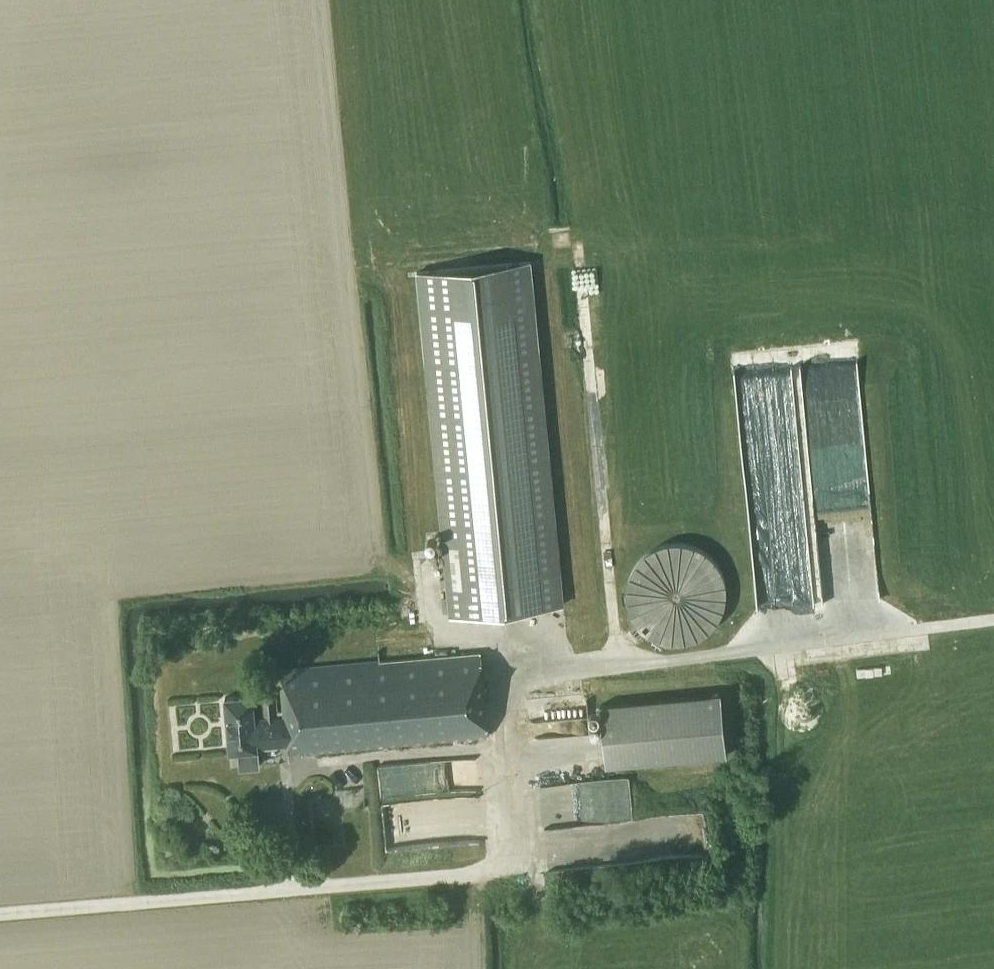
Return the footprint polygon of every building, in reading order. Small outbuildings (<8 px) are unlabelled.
[(564,602),(539,349),(531,259),(417,270),(450,613),(564,602)] [(762,625),(798,621),(780,475),(745,479),(762,625)] [(627,577),(626,590),(627,603),(632,615),(640,626),(651,634),(663,639),(676,641),(689,639),(701,634),(711,626),(719,615),(724,603),(726,590),(724,577),(719,565),(711,555),(701,547),(689,542),(676,540),(663,542),(651,547),(640,555),(632,565),(627,577)] [(290,752),(488,734),(480,650),(281,668),(285,708),(278,709),(277,694),(263,695),(265,715),(256,716),(254,693),(226,695),(231,749),(239,748),(241,765),(260,763),(258,744),(288,741),(288,747),(290,747),(290,752)] [(720,691),(600,703),(606,765),(726,754),(720,691)] [(482,756),(385,764),(388,799),(485,791),(482,756)]
